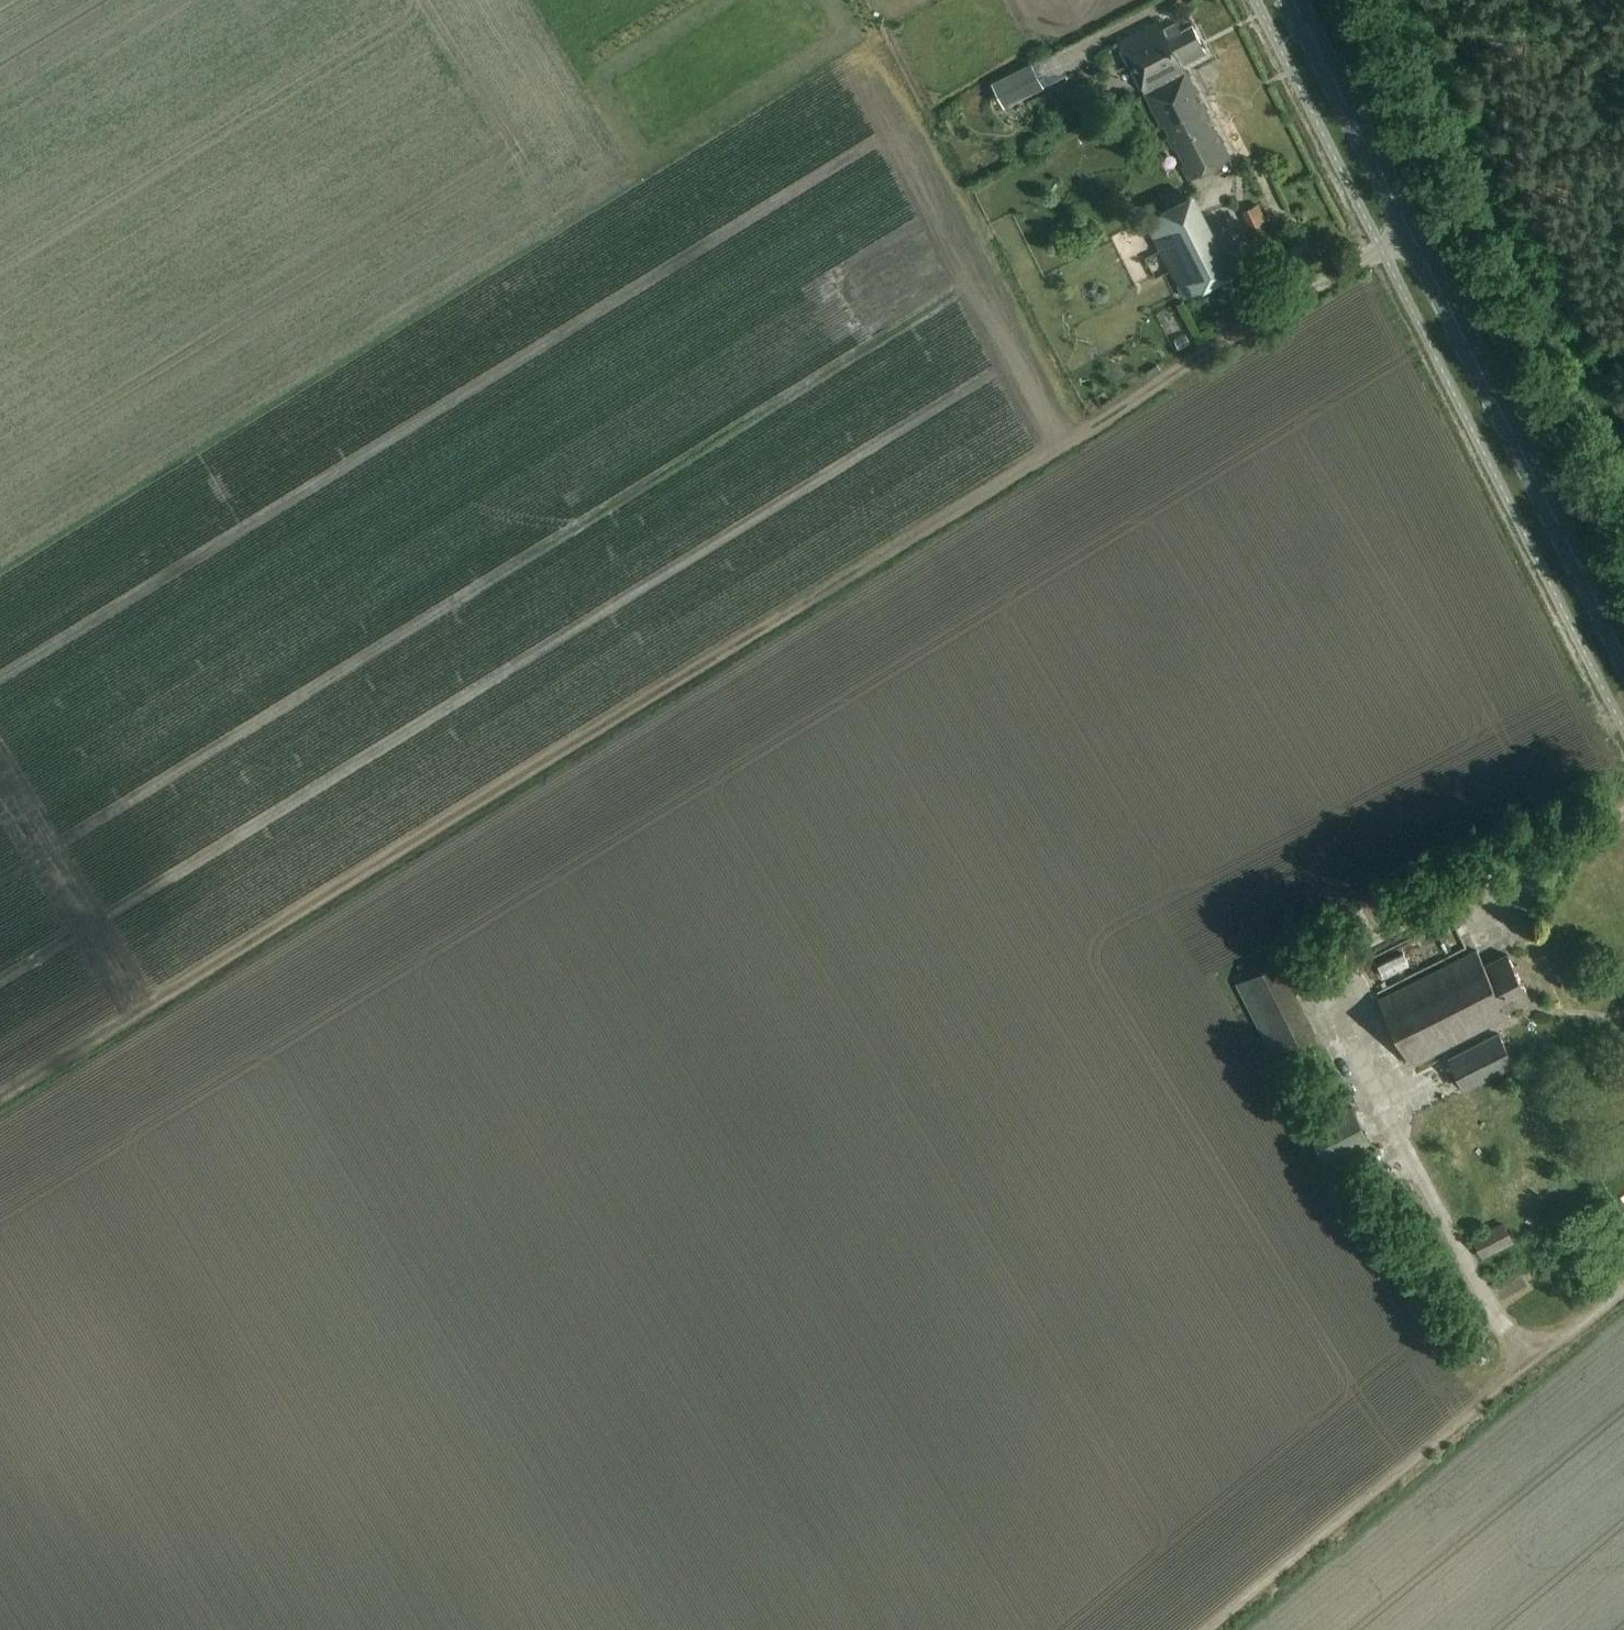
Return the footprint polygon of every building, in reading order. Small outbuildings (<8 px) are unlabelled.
[(1119,43),(1146,94),(1186,72),(1183,66),(1206,54),(1201,44),(1192,26),(1182,31),(1178,23),(1164,30),(1160,22),(1119,43)] [(991,83),(1004,108),(1044,87),(1031,62),(991,83)] [(1186,72),(1146,94),(1190,180),(1231,159),(1186,72)] [(954,117),(942,124),(951,139),(963,132),(954,117)] [(1202,192),(1210,212),(1229,205),(1220,184),(1202,192)] [(1147,219),(1186,298),(1236,274),(1197,194),(1147,219)] [(1258,204),(1244,210),(1251,227),(1265,221),(1258,204)] [(1485,968),(1477,952),(1379,1002),(1412,1067),(1510,1017),(1508,1012),(1531,1001),(1508,956),(1485,968)] [(1238,983),(1273,1054),(1315,1034),(1277,956),(1240,974),(1244,981),(1238,983)] [(1498,1033),(1448,1059),(1464,1091),(1515,1066),(1498,1033)] [(1464,1107),(1515,1082),(1508,1069),(1457,1095),(1464,1107)] [(1473,1237),(1483,1258),(1514,1242),(1504,1222),(1473,1237)]
